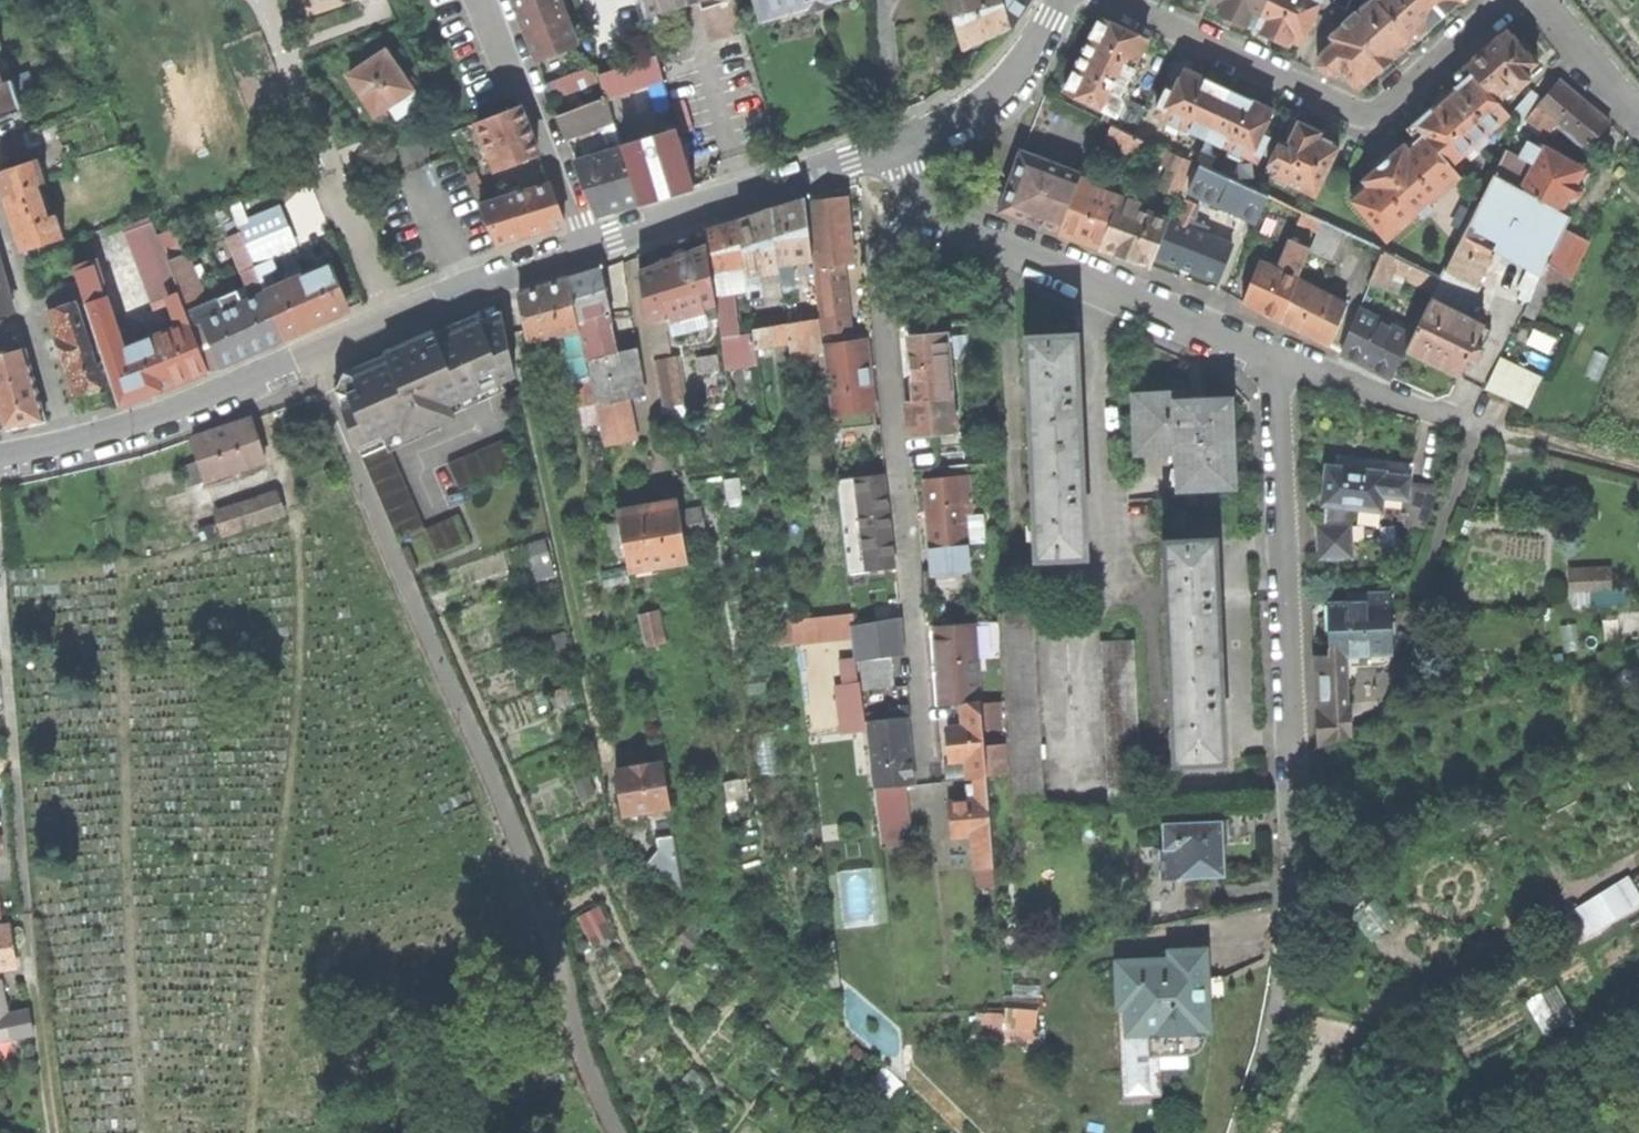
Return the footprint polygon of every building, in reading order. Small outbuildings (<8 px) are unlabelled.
[(575,43),(559,0),(514,0),(524,26),(536,58),(575,43)] [(595,64),(601,81),(606,97),(612,117),(652,104),(658,125),(675,120),(656,56),(648,28),(644,15),(640,0),(623,0),(579,15),(595,64)] [(644,15),(694,1),(696,0),(640,0),(644,15)] [(763,16),(808,2),(810,9),(818,7),(828,4),(827,0),(759,0),(763,16)] [(1010,26),(1003,0),(949,0),(961,48),(987,36),(1010,26)] [(1010,26),(1022,0),(1003,0),(1010,26)] [(1253,28),(1266,0),(1212,0),(1211,2),(1219,6),(1216,10),(1235,19),(1253,28)] [(1319,0),(1266,0),(1253,28),(1272,36),(1290,44),(1292,39),(1300,43),(1309,22),(1311,22),(1316,11),(1315,9),(1319,0)] [(1408,43),(1389,22),(1393,19),(1377,0),(1369,0),(1356,12),(1355,10),(1344,20),(1345,22),(1331,34),(1335,41),(1321,52),(1318,62),(1324,72),(1357,87),(1383,64),(1408,43)] [(1393,19),(1389,22),(1408,43),(1458,0),(1377,0),(1393,19)] [(1112,122),(1114,123),(1133,132),(1145,106),(1129,98),(1121,100),(1120,94),(1147,38),(1101,18),(1080,57),(1063,90),(1116,114),(1112,122)] [(657,26),(648,28),(656,56),(665,53),(657,26)] [(1507,27),(1465,63),(1496,100),(1514,84),(1517,87),(1528,78),(1523,71),(1535,61),(1536,53),(1533,49),(1530,45),(1521,45),(1507,27)] [(389,103),(399,116),(421,101),(387,50),(378,55),(374,50),(358,61),(361,66),(350,73),(363,93),(376,112),(389,103)] [(1437,100),(1413,121),(1450,164),(1508,113),(1496,100),(1465,63),(1455,71),(1461,78),(1437,100)] [(552,99),(601,81),(595,64),(546,83),(552,99)] [(1158,105),(1161,116),(1206,137),(1228,89),(1197,75),(1183,68),(1173,89),(1167,87),(1158,105)] [(21,102),(14,78),(3,81),(0,71),(0,109),(21,102)] [(1542,97),(1527,116),(1548,133),(1557,122),(1587,147),(1609,120),(1584,100),(1558,78),(1542,97)] [(1256,102),(1228,89),(1206,137),(1252,158),(1259,156),(1268,136),(1262,133),(1272,110),(1256,102)] [(1520,124),(1527,116),(1542,97),(1531,89),(1509,116),(1520,124)] [(576,161),(596,212),(613,207),(639,199),(624,153),(612,117),(606,97),(558,115),(566,135),(577,131),(580,137),(602,129),(605,141),(612,150),(576,161)] [(518,105),(477,121),(495,166),(536,151),(528,129),(518,105)] [(1348,196),(1385,237),(1458,174),(1450,164),(1413,121),(1406,127),(1412,135),(1397,149),(1362,178),(1364,182),(1348,196)] [(1299,122),(1287,147),(1277,142),(1267,163),(1277,167),(1273,175),(1314,193),(1338,143),(1317,134),(1319,131),(1311,128),(1299,122)] [(52,123),(37,128),(42,144),(57,139),(52,123)] [(1106,138),(1138,153),(1144,138),(1133,132),(1114,123),(1106,138)] [(8,152),(35,143),(30,129),(4,139),(8,152)] [(640,148),(624,153),(639,199),(667,191),(694,183),(679,136),(655,143),(653,136),(638,140),(640,148)] [(1578,199),(1592,170),(1569,158),(1543,144),(1541,147),(1527,140),(1520,154),(1533,161),(1529,170),(1517,163),(1520,157),(1505,149),(1493,173),(1561,210),(1569,194),(1578,199)] [(1174,198),(1189,159),(1164,147),(1158,160),(1170,164),(1159,192),(1174,198)] [(1002,209),(1059,230),(1080,174),(1080,173),(1022,152),(1010,186),(1002,209)] [(64,235),(57,212),(47,215),(36,183),(47,180),(39,157),(0,170),(0,174),(16,223),(24,248),(64,235)] [(1236,237),(1249,242),(1268,195),(1199,164),(1188,188),(1245,215),(1236,237)] [(1493,173),(1467,223),(1495,238),(1532,258),(1527,268),(1540,275),(1547,261),(1570,276),(1586,244),(1561,233),(1569,215),(1561,210),(1493,173)] [(1079,237),(1103,245),(1120,201),(1122,195),(1094,186),(1096,181),(1080,174),(1059,230),(1079,237)] [(549,184),(480,204),(497,242),(530,232),(564,222),(549,184)] [(1186,266),(1217,278),(1232,243),(1184,223),(1194,200),(1178,194),(1169,218),(1154,253),(1186,266)] [(846,195),(808,199),(820,314),(817,314),(818,318),(820,334),(847,331),(840,261),(853,261),(850,229),(846,195)] [(790,202),(771,208),(778,268),(780,283),(793,281),(791,260),(811,258),(805,197),(790,202)] [(1151,262),(1154,253),(1169,218),(1138,208),(1140,202),(1129,198),(1126,204),(1120,201),(1103,245),(1126,254),(1151,262)] [(754,214),(736,220),(744,266),(748,295),(761,294),(758,271),(778,268),(771,208),(754,214)] [(257,265),(255,266),(284,335),(318,320),(348,307),(329,263),(304,274),(300,265),(286,271),(290,280),(274,287),(264,263),(299,248),(284,211),(242,228),(257,265)] [(1321,220),(1304,212),(1300,222),(1317,230),(1321,220)] [(74,264),(79,281),(111,379),(119,404),(173,382),(209,368),(192,324),(183,301),(168,260),(158,234),(153,220),(124,230),(151,301),(153,301),(155,307),(171,302),(180,325),(126,347),(96,258),(74,264)] [(716,301),(724,356),(725,366),(739,363),(737,346),(755,344),(753,331),(735,333),(731,315),(735,315),(731,290),(727,291),(724,270),(744,266),(736,220),(720,224),(705,229),(707,244),(716,301)] [(1337,228),(1321,220),(1317,230),(1310,246),(1326,253),(1337,228)] [(1475,278),(1495,238),(1467,223),(1446,264),(1475,278)] [(238,260),(251,254),(243,235),(230,241),(238,260)] [(1261,308),(1281,319),(1298,277),(1310,246),(1292,239),(1280,268),(1260,260),(1244,298),(1261,308)] [(669,258),(638,270),(647,320),(668,315),(671,328),(677,330),(704,322),(707,316),(704,305),(716,301),(707,244),(669,258)] [(1404,274),(1434,287),(1440,276),(1381,248),(1370,278),(1398,289),(1404,274)] [(186,253),(168,260),(183,301),(202,294),(186,253)] [(13,310),(2,272),(0,264),(0,314),(13,310)] [(1458,313),(1475,278),(1446,264),(1440,276),(1434,287),(1428,299),(1458,313)] [(237,289),(219,297),(225,310),(192,324),(209,368),(246,352),(284,335),(255,266),(242,272),(247,284),(251,283),(256,296),(243,302),(237,289)] [(583,272),(567,276),(578,327),(580,335),(594,400),(594,402),(644,390),(637,347),(598,354),(593,335),(597,334),(594,324),(610,319),(600,267),(583,272)] [(529,339),(578,327),(567,276),(543,284),(519,292),(529,339)] [(1310,334),(1330,345),(1348,303),(1298,277),(1281,319),(1310,334)] [(93,384),(111,379),(79,281),(45,292),(58,335),(57,336),(67,365),(68,367),(75,390),(93,384)] [(1475,362),(1491,329),(1458,313),(1428,299),(1416,325),(1403,351),(1432,365),(1457,377),(1467,357),(1475,362)] [(1364,362),(1390,374),(1403,351),(1416,325),(1409,321),(1404,331),(1358,307),(1341,350),(1364,362)] [(399,537),(424,526),(384,433),(400,426),(404,435),(423,427),(424,431),(440,424),(438,421),(453,414),(448,403),(515,374),(501,311),(437,338),(433,329),(407,341),(386,350),(389,359),(355,373),(344,368),(335,387),(363,453),(399,537)] [(818,318),(785,323),(789,354),(791,371),(806,369),(807,376),(824,374),(820,334),(818,318)] [(0,320),(0,406),(6,427),(45,419),(35,380),(25,346),(8,351),(6,343),(8,343),(2,320),(0,320)] [(785,323),(752,327),(753,331),(755,344),(774,341),(776,355),(789,354),(785,323)] [(908,433),(955,429),(947,330),(908,334),(912,371),(915,398),(905,399),(908,433)] [(1029,404),(1032,445),(1078,444),(1073,334),(1026,336),(1028,388),(1027,388),(1027,396),(1027,404),(1029,404)] [(594,400),(580,335),(567,339),(581,403),(594,400)] [(863,341),(825,345),(840,476),(881,471),(884,471),(878,406),(871,407),(868,378),(863,341)] [(654,358),(661,404),(681,401),(672,355),(654,358)] [(724,356),(694,360),(700,403),(730,400),(725,366),(724,356)] [(1491,390),(1536,405),(1547,373),(1502,358),(1491,390)] [(1181,482),(1229,480),(1225,400),(1201,401),(1179,402),(1179,394),(1136,396),(1138,447),(1180,445),(1181,482)] [(626,397),(594,404),(603,445),(635,436),(626,397)] [(206,482),(268,462),(253,418),(224,428),(192,439),(206,482)] [(449,461),(460,487),(514,463),(503,438),(449,461)] [(1037,554),(1083,552),(1078,444),(1032,445),(1034,485),(1032,486),(1032,493),(1033,502),(1035,502),(1037,554)] [(944,464),(959,463),(959,455),(944,456),(944,464)] [(1364,509),(1381,510),(1383,492),(1408,495),(1405,528),(1425,529),(1440,488),(1410,485),(1412,466),(1372,461),(1339,458),(1338,468),(1328,467),(1324,504),(1328,505),(1364,509)] [(886,518),(881,471),(840,476),(836,477),(846,570),(891,566),(886,518)] [(932,573),(967,569),(960,475),(923,478),(927,520),(932,573)] [(279,492),(216,512),(225,538),(288,517),(279,492)] [(629,569),(687,560),(677,497),(649,502),(616,508),(629,569)] [(1328,516),(1328,526),(1351,524),(1356,524),(1364,509),(1328,505),(1328,516)] [(455,513),(424,526),(436,553),(467,540),(455,513)] [(606,557),(623,553),(617,518),(599,522),(606,557)] [(1318,560),(1353,558),(1351,524),(1328,526),(1316,526),(1318,560)] [(1170,608),(1171,649),(1217,647),(1215,594),(1213,538),(1167,539),(1169,590),(1168,591),(1169,607),(1170,608)] [(1578,607),(1633,602),(1632,584),(1620,585),(1618,562),(1574,566),(1578,607)] [(1320,746),(1352,736),(1350,705),(1346,705),(1345,666),(1385,665),(1388,663),(1390,660),(1390,652),(1392,652),(1389,593),(1348,593),(1349,602),(1328,602),(1328,605),(1325,605),(1325,628),(1329,628),(1330,640),(1331,654),(1316,665),(1320,746)] [(899,602),(873,606),(874,619),(900,615),(899,602)] [(1009,810),(1044,808),(1032,606),(996,609),(1009,810)] [(852,622),(851,610),(821,614),(822,626),(852,622)] [(650,611),(639,613),(646,645),(657,643),(650,611)] [(791,630),(822,626),(821,614),(790,618),(791,630)] [(901,630),(900,615),(874,619),(853,624),(854,637),(901,630)] [(941,704),(957,703),(975,701),(969,621),(934,625),(937,664),(941,704)] [(904,653),(902,634),(870,639),(872,656),(888,654),(904,653)] [(1100,639),(1108,808),(1141,806),(1134,638),(1100,639)] [(1175,758),(1222,756),(1220,703),(1217,647),(1171,649),(1173,689),(1172,690),(1172,706),(1173,707),(1175,758)] [(891,683),(888,654),(872,656),(858,658),(861,687),(891,683)] [(966,776),(973,775),(985,774),(979,701),(975,701),(957,703),(959,725),(946,726),(947,735),(949,759),(964,758),(966,776)] [(908,715),(866,719),(874,786),(904,783),(913,782),(909,745),(905,718),(908,718),(908,715)] [(639,764),(617,768),(624,812),(672,804),(665,760),(639,764)] [(985,774),(973,775),(975,798),(947,800),(949,817),(950,834),(973,832),(978,885),(994,883),(985,774)] [(910,842),(904,783),(874,786),(871,786),(879,845),(910,842)] [(1222,818),(1161,820),(1162,845),(1174,845),(1176,875),(1205,873),(1224,873),(1223,845),(1222,818)] [(676,832),(658,834),(659,846),(647,860),(685,892),(676,832)] [(1205,912),(1205,873),(1176,875),(1147,877),(1147,924),(1205,912)] [(1592,936),(1638,910),(1638,882),(1635,876),(1576,909),(1592,936)] [(604,905),(582,916),(597,946),(618,935),(604,905)] [(16,966),(12,943),(9,925),(0,926),(0,969),(16,966)] [(1122,1099),(1162,1097),(1163,1094),(1161,1093),(1159,1053),(1187,1052),(1193,1051),(1198,1047),(1202,1041),(1203,1030),(1209,1030),(1207,976),(1206,949),(1170,950),(1170,958),(1117,960),(1122,1099)] [(1007,1022),(1036,1025),(1037,1010),(1007,1008),(1007,1022)]
